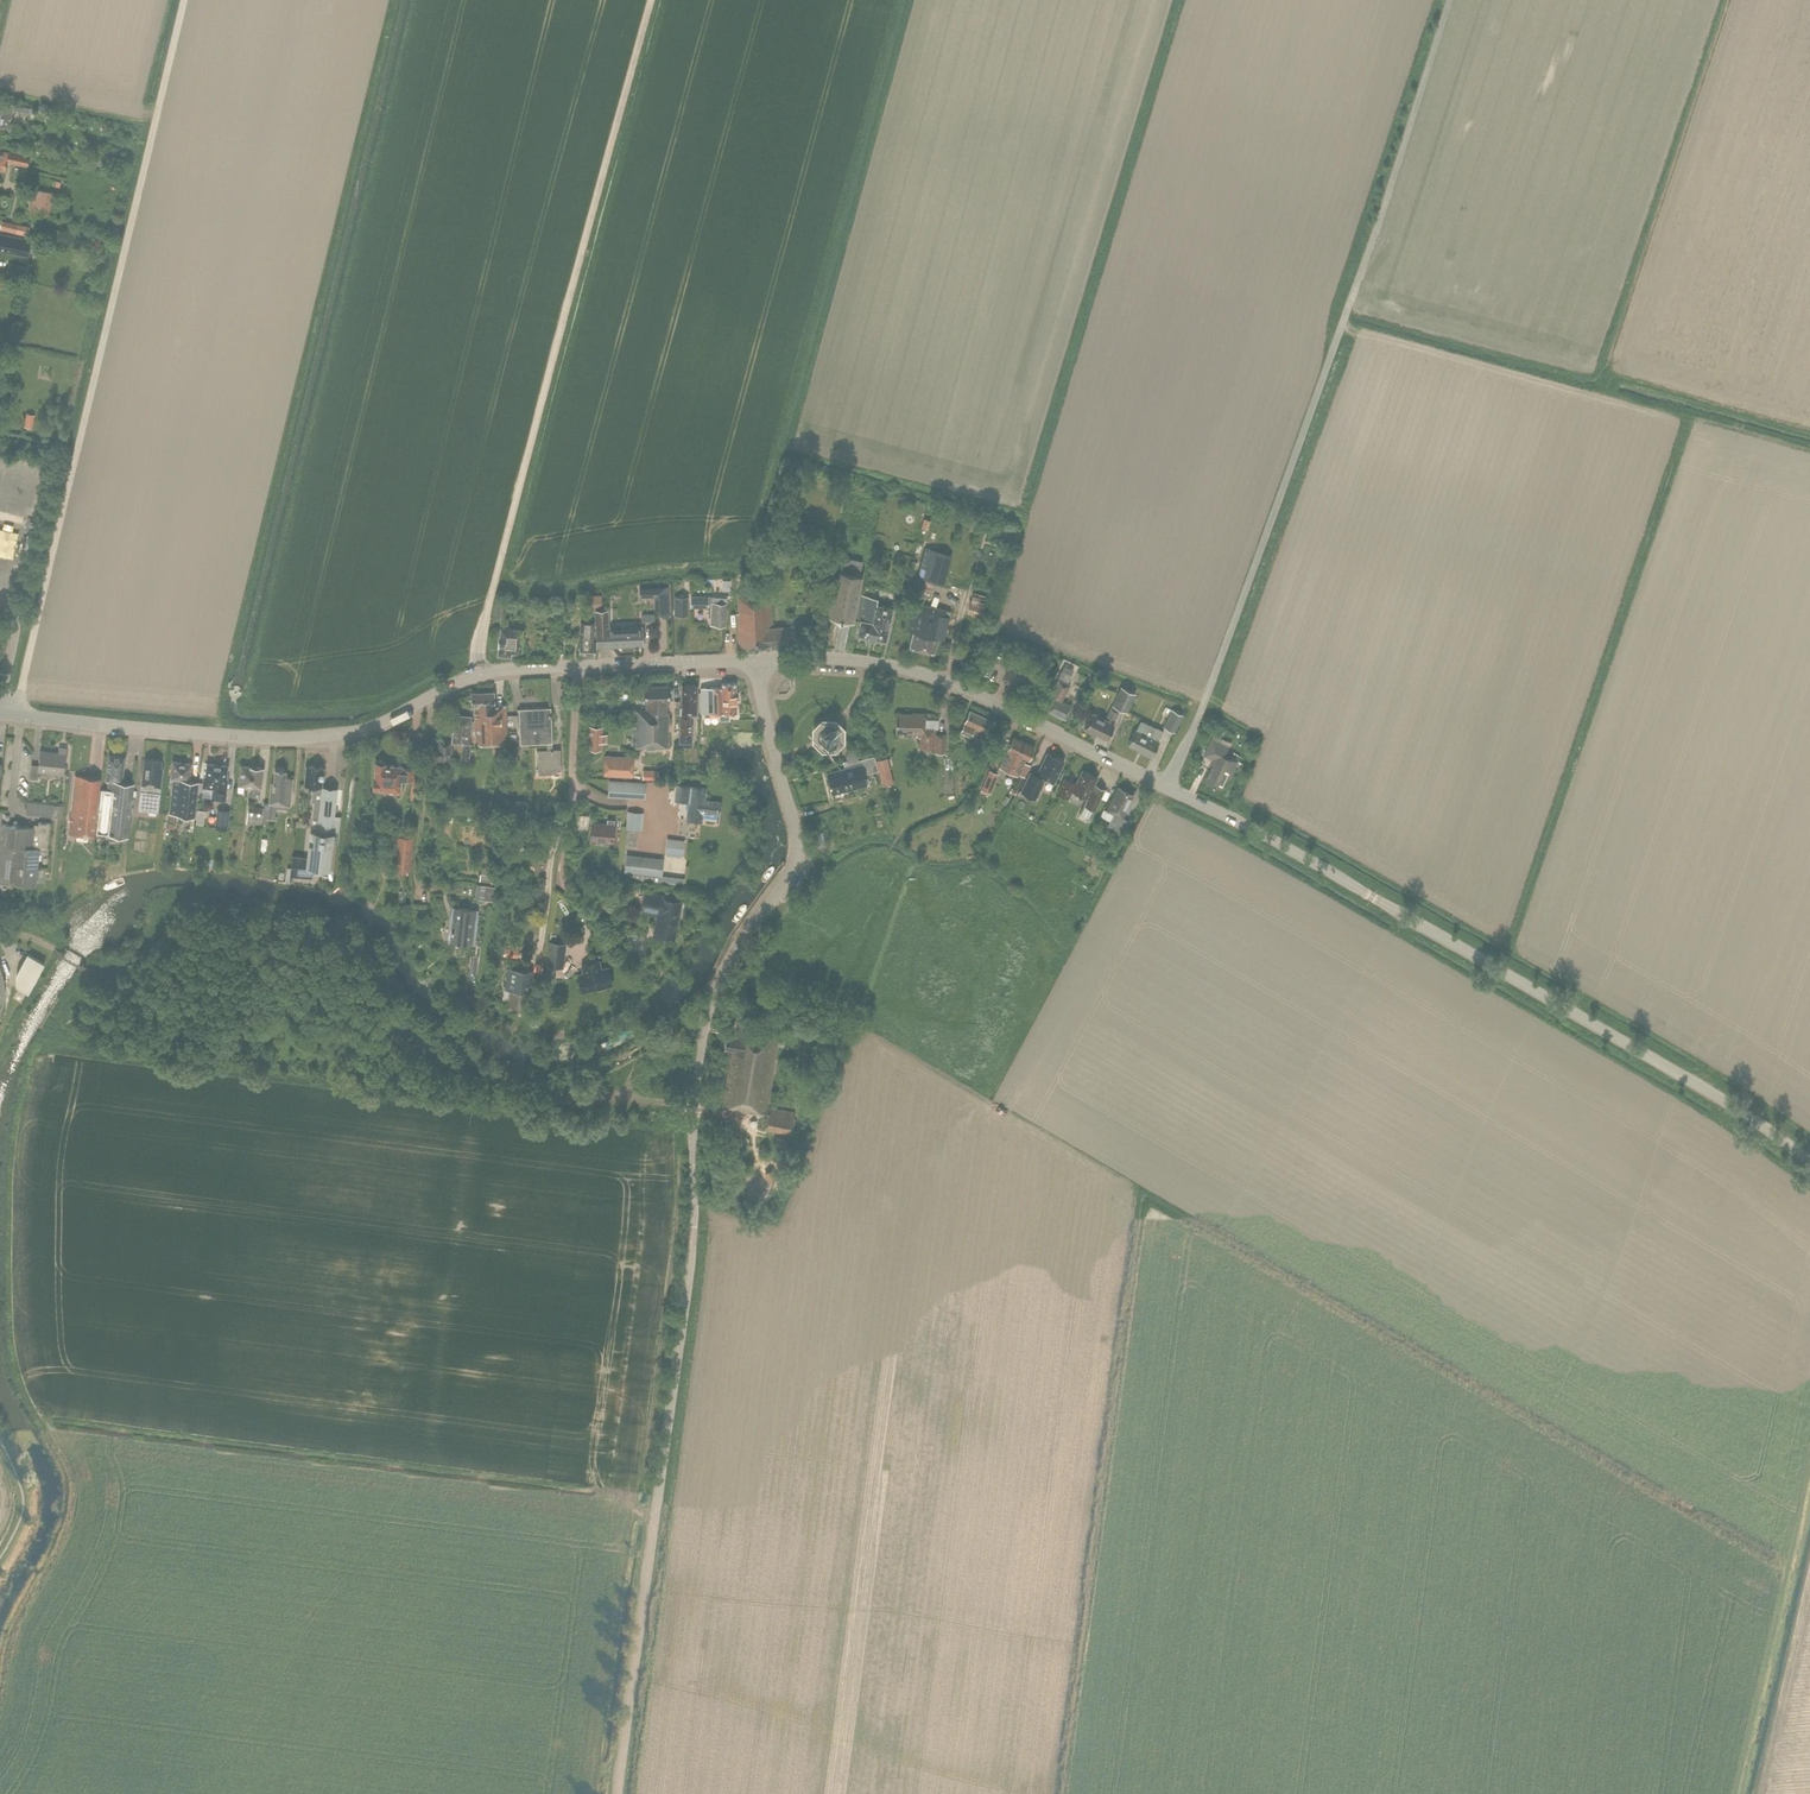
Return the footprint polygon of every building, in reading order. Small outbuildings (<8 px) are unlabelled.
[(8,128),(12,109),(29,113),(30,107),(13,104),(0,101),(0,127),(8,128)] [(44,151),(34,149),(33,155),(43,157),(44,151)] [(30,155),(8,150),(8,152),(0,150),(0,169),(5,170),(7,160),(28,165),(30,155)] [(29,212),(49,216),(54,191),(34,188),(29,212)] [(29,226),(1,219),(0,223),(0,229),(27,235),(29,226)] [(25,254),(31,239),(0,233),(0,249),(25,254)] [(14,290),(15,283),(0,280),(0,287),(14,290)] [(32,428),(35,414),(26,413),(24,426),(32,428)] [(33,535),(25,533),(19,560),(27,562),(33,535)] [(942,583),(950,553),(925,546),(917,576),(942,583)] [(853,620),(862,575),(859,574),(861,560),(843,556),(842,563),(837,562),(836,569),(837,569),(827,615),(853,620)] [(668,586),(653,586),(654,596),(655,610),(655,611),(656,610),(669,610),(668,586)] [(739,648),(796,642),(794,625),(772,627),(769,590),(740,592),(737,597),(739,613),(736,613),(739,648)] [(885,640),(892,607),(876,604),(877,598),(869,596),(861,594),(856,619),(860,620),(857,634),(885,640)] [(587,609),(595,609),(602,609),(602,595),(587,595),(587,609)] [(688,615),(688,596),(674,596),(674,615),(688,615)] [(707,612),(711,612),(710,619),(710,624),(725,625),(726,603),(712,602),(712,596),(708,596),(691,596),(691,607),(707,607),(707,612)] [(506,617),(507,600),(497,599),(496,616),(506,617)] [(943,639),(950,610),(914,602),(907,630),(913,632),(909,646),(934,652),(938,637),(943,639)] [(607,609),(602,609),(595,609),(597,645),(608,645),(607,628),(606,628),(606,620),(608,620),(607,609)] [(646,621),(658,621),(658,613),(646,614),(646,621)] [(579,643),(579,654),(593,655),(594,633),(594,622),(580,621),(580,634),(579,641),(579,643)] [(843,649),(849,623),(840,621),(834,647),(843,649)] [(642,626),(607,628),(608,645),(643,643),(642,626)] [(521,652),(522,628),(500,627),(500,635),(499,635),(497,653),(510,654),(511,651),(521,652)] [(1070,684),(1068,682),(1072,674),(1071,674),(1074,669),(1064,664),(1058,678),(1049,695),(1054,697),(1047,709),(1065,717),(1071,705),(1061,700),(1070,684)] [(729,712),(736,712),(735,683),(722,683),(722,686),(701,687),(700,713),(705,713),(720,713),(719,719),(729,719),(729,712)] [(666,700),(671,700),(670,684),(642,684),(642,701),(646,701),(646,709),(632,709),(633,746),(667,747),(668,712),(666,712),(666,700)] [(697,714),(697,684),(682,684),(681,707),(680,707),(680,732),(691,733),(692,723),(690,723),(690,714),(697,714)] [(1112,705),(1127,712),(1136,693),(1121,686),(1112,705)] [(474,720),(472,720),(473,729),(475,729),(475,739),(475,743),(483,745),(496,744),(496,753),(507,752),(505,704),(494,704),(494,691),(471,692),(472,706),(474,706),(474,720)] [(1113,722),(1119,710),(1111,706),(1105,719),(1091,712),(1084,727),(1107,738),(1114,723),(1113,722)] [(518,708),(520,743),(547,742),(552,742),(551,707),(518,708)] [(1173,731),(1182,714),(1172,709),(1164,726),(1173,731)] [(960,731),(980,740),(977,747),(983,750),(991,735),(984,731),(990,719),(969,710),(964,722),(960,731)] [(896,732),(920,733),(920,746),(934,747),(934,729),(924,728),(925,713),(912,712),(912,713),(896,713),(895,723),(896,723),(896,732)] [(451,740),(451,742),(452,742),(463,743),(462,754),(461,760),(468,761),(469,755),(470,743),(469,743),(470,732),(470,728),(473,729),(472,720),(471,720),(471,715),(454,714),(451,740)] [(1158,740),(1163,730),(1155,726),(1154,727),(1140,721),(1136,729),(1135,729),(1128,744),(1145,752),(1144,754),(1151,757),(1159,740),(1158,740)] [(838,737),(838,729),(832,723),(824,723),(818,729),(818,737),(824,743),(832,743),(838,737)] [(602,725),(589,725),(588,748),(601,748),(601,741),(606,741),(607,733),(602,733),(602,725)] [(944,752),(944,734),(935,733),(935,752),(944,752)] [(1018,773),(1025,776),(1030,765),(1024,762),(1026,757),(1028,759),(1034,746),(1013,736),(1007,749),(1008,749),(1007,752),(1005,752),(999,764),(1018,773)] [(1227,776),(1230,777),(1238,760),(1226,754),(1230,746),(1212,738),(1204,754),(1215,760),(1206,779),(1222,787),(1227,776)] [(451,762),(452,742),(451,742),(451,740),(437,739),(437,747),(429,747),(429,761),(451,762)] [(552,749),(552,742),(547,742),(547,749),(537,750),(538,774),(552,773),(552,770),(561,770),(560,749),(552,749)] [(30,778),(37,779),(38,771),(64,773),(67,748),(59,747),(58,752),(40,750),(38,765),(31,764),(30,778)] [(846,754),(846,760),(858,759),(857,754),(857,749),(847,749),(847,754),(846,754)] [(979,755),(973,752),(969,761),(975,764),(979,755)] [(1044,779),(1053,783),(1064,760),(1047,752),(1036,774),(1030,772),(1021,791),(1035,798),(1044,779)] [(106,780),(108,780),(108,787),(105,787),(105,789),(101,789),(96,832),(127,835),(133,783),(122,781),(125,756),(109,754),(106,780)] [(633,756),(605,754),(604,774),(632,775),(633,756)] [(831,771),(827,772),(832,793),(866,784),(864,774),(874,771),(878,770),(874,755),(860,759),(861,763),(858,764),(849,767),(845,768),(831,771)] [(141,784),(139,808),(157,810),(160,787),(160,785),(162,771),(162,767),(161,766),(161,760),(144,758),(143,771),(141,784)] [(375,764),(373,788),(400,790),(401,777),(413,778),(413,768),(402,767),(402,765),(390,764),(390,763),(385,763),(386,760),(376,759),(375,764)] [(175,823),(176,814),(194,816),(198,781),(189,780),(191,762),(173,760),(171,778),(173,778),(168,822),(175,823)] [(228,777),(226,776),(227,765),(207,763),(206,774),(204,774),(203,786),(213,788),(211,798),(226,799),(228,777)] [(261,787),(263,767),(241,765),(240,775),(239,775),(238,784),(253,786),(252,796),(260,796),(261,787)] [(304,784),(312,785),(311,801),(314,801),(312,817),(318,818),(317,829),(314,829),(311,828),(308,856),(292,854),(290,872),(290,876),(312,878),(312,872),(325,873),(324,876),(332,877),(336,843),(331,842),(332,830),(339,831),(341,815),(334,814),(337,788),(322,786),(324,767),(306,765),(304,784)] [(264,802),(261,824),(265,825),(266,819),(275,820),(277,804),(290,805),(293,777),(285,776),(286,771),(286,769),(284,769),(283,767),(279,767),(277,768),(275,768),(275,771),(273,781),(271,781),(270,797),(269,803),(264,802)] [(893,782),(889,767),(879,770),(882,785),(893,782)] [(657,770),(642,769),(642,777),(657,778),(657,770)] [(990,793),(999,773),(989,769),(981,789),(990,793)] [(1068,798),(1071,790),(1087,797),(1078,817),(1089,822),(1105,788),(1094,783),(1097,776),(1082,769),(1076,782),(1075,782),(1074,782),(1064,777),(1057,793),(1068,798)] [(94,836),(100,777),(75,774),(69,833),(94,836)] [(412,778),(410,798),(417,799),(417,792),(419,779),(412,778)] [(608,796),(644,798),(645,781),(609,779),(608,796)] [(704,799),(704,794),(705,788),(690,786),(676,784),(674,800),(688,802),(686,820),(701,822),(702,813),(718,815),(720,801),(704,799)] [(1118,786),(1106,810),(1113,813),(1110,821),(1107,825),(1123,833),(1129,821),(1122,818),(1134,794),(1118,786)] [(29,812),(56,816),(57,803),(31,800),(29,812)] [(246,823),(261,824),(264,802),(263,802),(263,806),(248,805),(246,823)] [(227,829),(230,809),(217,807),(215,828),(227,829)] [(205,809),(198,808),(197,816),(204,817),(205,809)] [(625,828),(642,830),(644,812),(627,810),(625,828)] [(612,842),(614,819),(607,819),(606,824),(592,822),(590,839),(612,842)] [(50,823),(38,821),(38,827),(1,823),(0,838),(0,881),(35,885),(39,849),(47,850),(50,823)] [(392,870),(410,872),(413,837),(395,835),(392,870)] [(684,839),(667,837),(664,855),(682,857),(684,839)] [(661,875),(663,858),(626,853),(624,871),(626,871),(625,877),(683,885),(684,878),(661,875)] [(491,882),(492,874),(481,873),(480,880),(491,882)] [(476,883),(475,898),(494,900),(495,885),(476,883)] [(674,937),(681,899),(646,893),(643,906),(659,909),(657,921),(660,922),(657,933),(674,937)] [(452,907),(449,942),(460,943),(463,944),(471,944),(475,910),(452,907)] [(546,965),(563,967),(566,943),(549,941),(546,965)] [(515,949),(505,948),(504,957),(514,958),(515,949)] [(16,972),(16,983),(28,990),(44,963),(27,953),(16,972)] [(578,974),(580,985),(582,992),(597,988),(597,989),(605,987),(605,986),(612,984),(608,967),(601,969),(599,960),(595,961),(595,963),(589,964),(588,963),(581,964),(583,973),(578,974)] [(511,968),(508,1000),(512,1001),(511,1009),(528,1011),(532,970),(511,968)] [(772,1017),(771,1025),(779,1027),(781,1019),(772,1017)] [(791,1132),(794,1112),(767,1107),(779,1033),(756,1029),(757,1022),(738,1018),(735,1035),(726,1034),(724,1047),(730,1048),(721,1104),(768,1113),(765,1127),(791,1132)] [(776,1176),(772,1169),(765,1172),(768,1179),(776,1176)]
